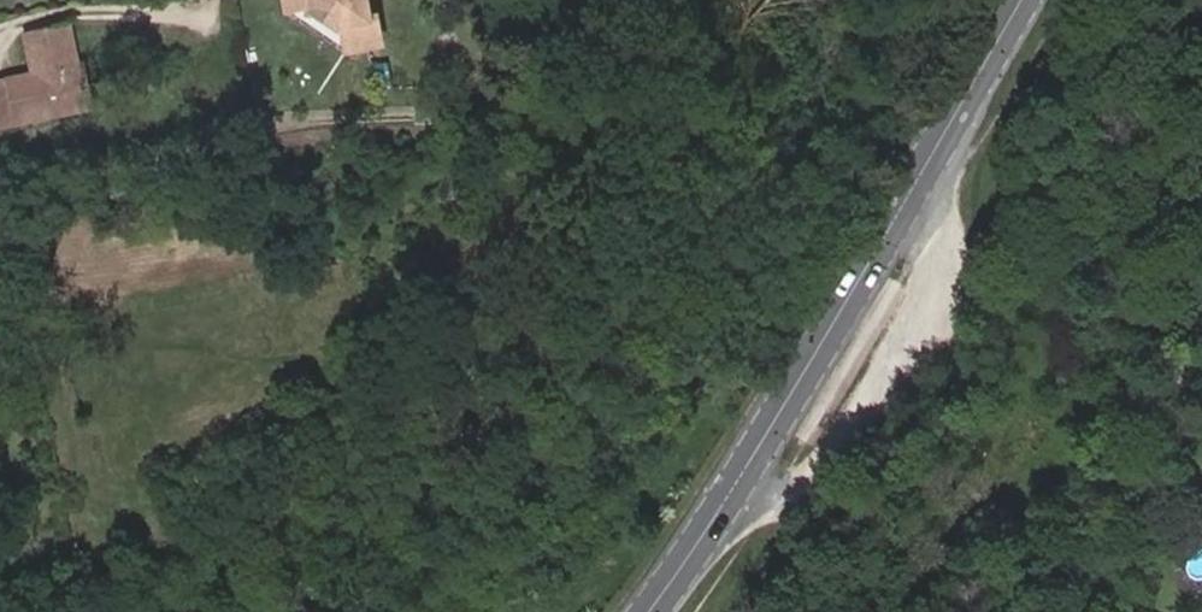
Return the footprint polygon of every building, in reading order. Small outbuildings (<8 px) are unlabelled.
[(371,23),(365,23),(363,0),(286,0),(287,8),(312,6),(339,28),(341,52),(374,49),(371,23)] [(89,83),(84,60),(77,61),(68,21),(24,30),(33,70),(4,77),(0,78),(0,124),(13,121),(75,107),(70,87),(89,83)] [(94,103),(89,83),(70,87),(75,107),(94,103)]
